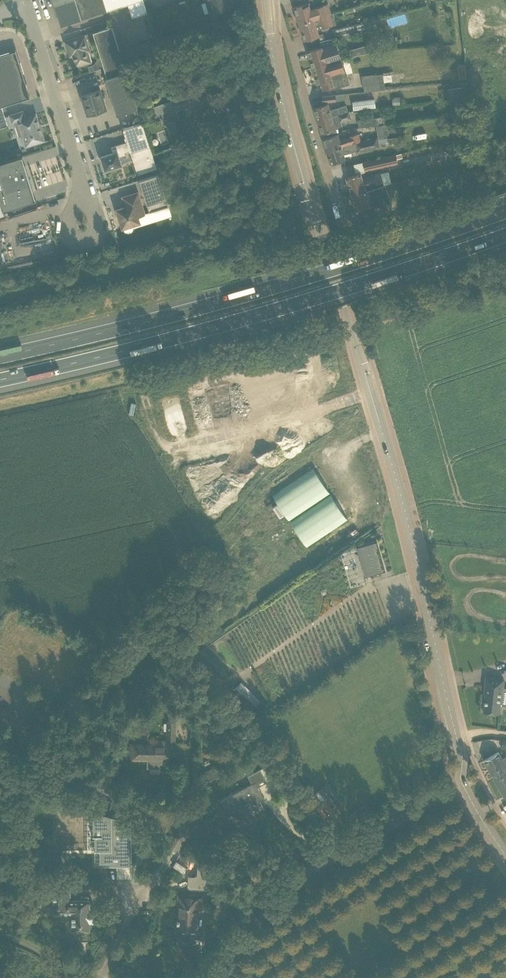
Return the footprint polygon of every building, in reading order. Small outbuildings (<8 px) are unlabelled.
[(55,14),(58,15),(61,25),(107,10),(104,0),(51,0),(55,14)] [(143,0),(104,0),(107,10),(128,4),(132,17),(147,12),(143,0)] [(209,14),(210,14),(211,18),(218,16),(216,11),(232,5),(231,0),(205,0),(209,14)] [(324,4),(314,7),(312,1),(294,7),(296,14),(295,15),(297,21),(298,21),(299,23),(313,19),(330,15),(326,4),(324,5),(324,4)] [(317,30),(333,26),(330,15),(313,19),(299,23),(300,26),(299,27),(300,32),(302,33),(304,40),(319,36),(317,30)] [(334,37),(364,31),(363,22),(356,24),(332,29),(334,37)] [(107,77),(126,71),(112,26),(93,32),(107,77)] [(88,51),(90,51),(85,34),(64,41),(69,57),(72,56),(75,67),(91,62),(88,51)] [(313,49),(307,51),(312,67),(336,60),(342,59),(340,53),(336,42),(322,46),(321,46),(313,49)] [(368,45),(361,47),(363,54),(370,52),(368,45)] [(30,97),(16,50),(0,55),(0,106),(1,106),(30,97)] [(334,89),(349,84),(342,59),(336,60),(312,67),(317,84),(321,83),(323,91),(333,88),(334,89)] [(117,114),(138,108),(126,71),(107,77),(105,78),(117,114)] [(364,92),(376,90),(373,74),(361,76),(364,92)] [(171,98),(152,105),(155,113),(160,111),(164,122),(168,121),(180,155),(188,152),(184,140),(187,138),(178,110),(195,104),(198,112),(210,109),(207,100),(211,99),(208,87),(182,96),(181,93),(170,97),(171,98)] [(87,114),(106,108),(100,89),(81,95),(87,114)] [(322,102),(336,101),(335,94),(322,96),(322,102)] [(353,110),(375,107),(374,98),(352,101),(353,110)] [(346,105),(330,110),(328,103),(314,108),(318,120),(342,113),(349,112),(349,110),(347,111),(346,105)] [(35,114),(25,117),(23,111),(9,115),(12,122),(14,122),(19,137),(21,136),(24,146),(43,140),(35,114)] [(345,121),(351,119),(349,112),(342,113),(318,120),(322,133),(336,128),(335,127),(346,124),(345,121)] [(376,125),(385,124),(386,124),(385,116),(360,119),(361,127),(376,125)] [(137,174),(156,168),(142,123),(123,129),(127,142),(111,147),(113,153),(118,151),(119,156),(125,154),(124,153),(130,151),(137,174)] [(472,136),(473,136),(471,123),(461,124),(463,138),(472,136)] [(387,127),(376,129),(378,139),(388,137),(402,135),(400,126),(387,127)] [(352,143),(361,142),(359,133),(349,136),(349,137),(342,140),(343,144),(340,145),(337,134),(323,138),(327,151),(352,143)] [(358,151),(378,146),(376,138),(361,142),(352,143),(327,151),(331,163),(344,159),(343,154),(353,152),(352,151),(358,150),(358,151)] [(122,165),(119,156),(118,151),(113,153),(100,157),(105,170),(122,165)] [(396,156),(396,154),(362,162),(365,171),(398,163),(397,161),(396,156)] [(22,157),(22,156),(0,163),(0,202),(3,210),(36,200),(36,199),(33,200),(30,192),(33,191),(25,165),(22,166),(20,158),(22,157)] [(348,175),(355,174),(354,165),(347,166),(348,175)] [(376,184),(383,182),(380,172),(362,178),(360,173),(346,177),(347,183),(344,184),(346,189),(349,188),(351,194),(365,189),(364,185),(368,184),(369,187),(376,185),(376,184)] [(149,212),(168,206),(158,174),(139,180),(149,212)] [(365,189),(351,194),(356,210),(368,207),(369,209),(390,202),(385,186),(366,192),(365,189)] [(126,206),(117,209),(123,227),(123,229),(124,230),(124,231),(125,231),(126,232),(127,232),(128,232),(129,232),(130,232),(130,231),(131,231),(131,230),(132,230),(132,229),(133,228),(133,227),(133,226),(132,224),(139,222),(137,215),(144,213),(139,196),(124,201),(126,206)] [(275,500),(266,506),(277,522),(286,516),(289,521),(330,493),(313,468),(272,495),(275,500)] [(291,521),(290,522),(307,547),(347,520),(330,494),(291,521)] [(365,576),(385,571),(377,541),(357,547),(365,576)] [(233,673),(208,649),(205,652),(230,677),(233,673)] [(504,679),(485,677),(484,693),(485,693),(483,712),(499,713),(502,688),(503,688),(504,679)] [(260,699),(241,680),(234,686),(254,705),(260,699)] [(175,755),(176,720),(166,720),(166,739),(159,739),(159,742),(131,743),(130,759),(147,759),(147,767),(159,767),(159,763),(164,763),(164,759),(167,760),(167,755),(175,755)] [(502,758),(498,751),(483,760),(494,779),(505,773),(504,771),(505,770),(505,755),(502,758)] [(217,774),(220,772),(216,765),(204,772),(209,781),(218,776),(217,774)] [(257,787),(267,781),(260,769),(247,776),(252,784),(220,801),(226,812),(234,808),(236,812),(241,822),(264,809),(259,800),(263,797),(257,787)] [(505,795),(505,770),(504,771),(505,773),(494,779),(503,796),(505,795)] [(317,790),(307,799),(323,818),(328,814),(333,809),(326,800),(321,794),(317,790)] [(112,817),(80,809),(95,813),(95,821),(95,822),(101,827),(101,835),(92,836),(92,837),(94,837),(95,851),(94,851),(99,851),(100,862),(110,862),(110,865),(132,865),(132,853),(131,853),(131,831),(112,817)] [(213,877),(214,862),(198,861),(197,877),(213,877)] [(89,900),(70,900),(70,889),(53,889),(53,913),(71,913),(71,931),(89,930),(89,923),(93,923),(93,908),(89,908),(89,900)] [(177,919),(177,921),(178,922),(178,930),(180,930),(179,938),(186,938),(200,939),(201,931),(197,931),(197,923),(198,914),(198,909),(203,909),(204,894),(203,894),(203,895),(192,894),(191,894),(191,896),(178,895),(178,913),(177,919)]
